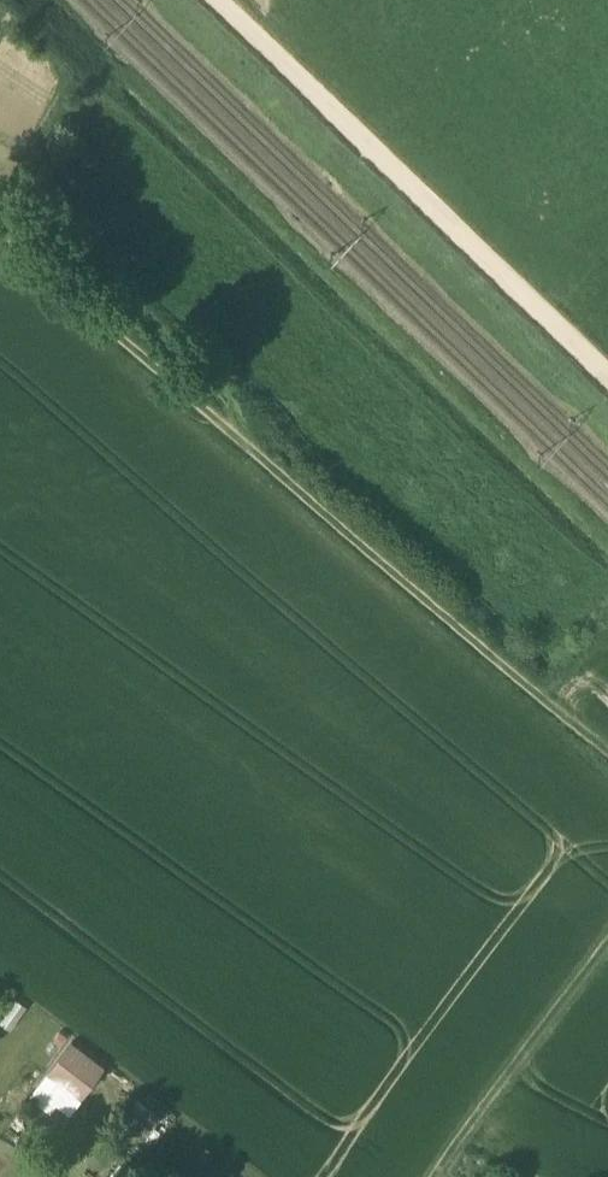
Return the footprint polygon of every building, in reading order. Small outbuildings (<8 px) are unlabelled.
[(47,1074),(31,1096),(50,1109),(66,1087),(80,1097),(104,1063),(105,1061),(72,1038),(47,1074)]
